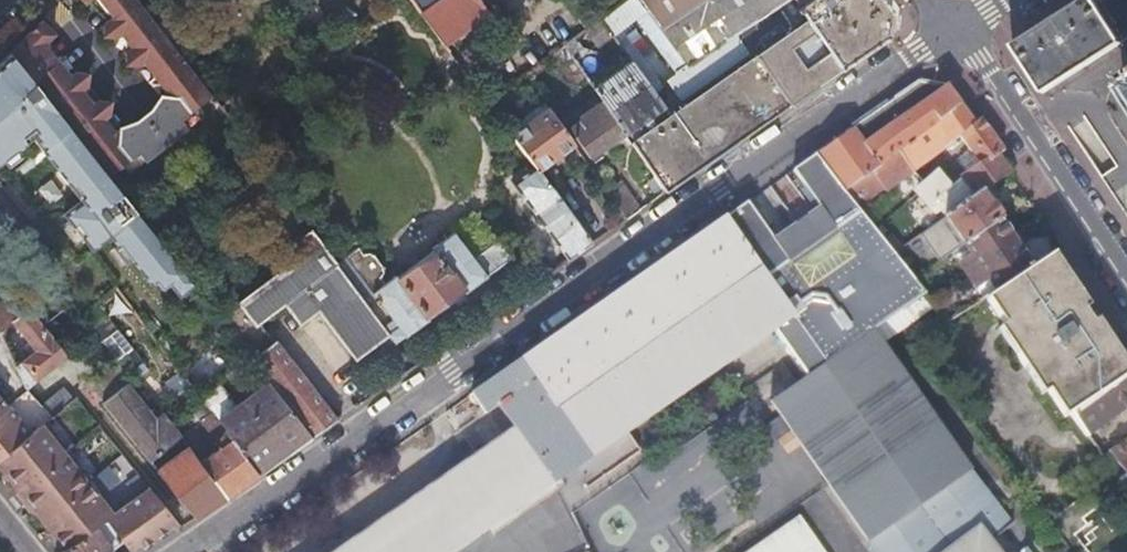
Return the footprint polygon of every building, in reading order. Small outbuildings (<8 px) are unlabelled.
[(8,52),(106,176),(126,160),(132,168),(169,139),(194,119),(188,111),(209,94),(137,0),(99,0),(112,18),(102,25),(101,33),(104,37),(112,38),(116,36),(121,36),(131,49),(124,54),(123,61),(126,66),(134,67),(138,64),(143,64),(163,90),(162,104),(150,113),(148,111),(133,122),(135,125),(123,134),(110,130),(100,118),(107,113),(108,105),(104,101),(96,100),(93,102),(88,102),(80,92),(81,87),(85,84),(86,77),(82,72),(74,71),(71,74),(66,73),(46,49),(45,42),(53,34),(40,21),(8,52)] [(422,15),(446,47),(490,15),(479,0),(442,0),(422,15)] [(643,8),(638,0),(619,0),(602,14),(595,6),(580,18),(586,26),(600,15),(611,31),(618,26),(633,15),(643,8)] [(883,0),(810,0),(799,7),(794,0),(787,0),(734,37),(743,49),(773,28),(776,33),(784,27),(787,31),(628,143),(652,177),(661,190),(663,193),(885,39),(888,23),(890,10),(883,0)] [(661,33),(695,10),(708,0),(638,0),(643,8),(661,33)] [(751,1),(751,0),(739,0),(737,1),(743,7),(709,30),(695,10),(661,33),(688,70),(734,37),(787,0),(752,0),(751,1)] [(1121,42),(1096,0),(1081,0),(1070,7),(1013,44),(1042,91),(1121,42)] [(1126,38),(1126,0),(1096,0),(1121,42),(1126,38)] [(677,77),(688,70),(661,33),(643,8),(633,15),(677,77)] [(662,88),(618,26),(611,31),(629,57),(655,93),(662,88)] [(697,83),(743,49),(734,37),(688,70),(697,83)] [(559,47),(563,53),(568,59),(579,50),(571,39),(559,47)] [(193,287),(140,220),(106,176),(8,52),(0,61),(0,164),(31,139),(83,201),(65,215),(93,251),(111,237),(119,248),(120,246),(151,286),(156,282),(162,290),(169,285),(179,298),(193,287)] [(597,99),(621,134),(663,105),(655,93),(629,57),(590,85),(590,86),(588,88),(593,95),(597,99)] [(587,99),(593,95),(588,88),(579,74),(573,79),(587,99)] [(841,190),(847,186),(957,104),(944,86),(917,83),(814,155),(841,190)] [(590,157),(621,134),(597,99),(587,106),(577,113),(575,115),(575,117),(576,120),(583,128),(577,132),(573,128),(570,130),(590,157)] [(506,128),(510,132),(545,107),(542,102),(506,128)] [(883,189),(956,136),(971,125),(957,104),(847,186),(858,200),(880,185),(883,189)] [(510,132),(535,166),(537,169),(572,144),(545,107),(510,132)] [(943,217),(979,191),(1006,172),(994,156),(1001,150),(978,119),(971,125),(956,136),(979,166),(951,188),(932,202),(943,217)] [(993,540),(1014,525),(872,330),(923,294),(841,190),(814,155),(791,171),(832,229),(787,261),(745,202),(730,213),(798,310),(774,327),(806,370),(765,399),(876,551),(935,551),(977,520),(993,540)] [(537,169),(535,166),(511,184),(567,260),(592,242),(537,169)] [(926,207),(932,202),(951,188),(939,172),(914,191),(926,207)] [(654,195),(661,190),(652,177),(645,183),(654,195)] [(627,218),(633,214),(639,210),(619,181),(606,190),(627,218)] [(998,219),(979,191),(943,217),(961,245),(998,219)] [(730,213),(469,394),(483,417),(495,408),(512,431),(339,551),(446,551),(494,518),(774,327),(798,310),(730,213)] [(1013,241),(998,219),(961,245),(969,256),(956,265),(963,276),(1013,241)] [(321,314),(352,357),(384,335),(390,343),(512,259),(498,240),(474,258),(455,232),(432,249),(434,251),(394,279),(392,277),(383,284),(378,278),(380,276),(379,275),(380,273),(380,271),(370,257),(368,255),(365,254),(363,255),(362,254),(361,255),(355,249),(334,265),(308,229),(287,244),(296,255),(215,316),(220,323),(229,333),(255,366),(311,437),(337,420),(275,341),(272,344),(261,330),(283,312),(298,331),(321,314)] [(1028,263),(1013,241),(963,276),(972,289),(985,280),(991,289),(1028,263)] [(1044,253),(1028,263),(991,289),(984,295),(1003,325),(998,329),(1041,395),(1046,392),(1065,420),(1069,417),(1126,377),(1044,253)] [(31,310),(15,290),(0,302),(0,331),(1,333),(31,310)] [(127,304),(120,310),(113,316),(150,364),(164,352),(127,304)] [(16,366),(21,377),(26,389),(67,357),(31,310),(1,333),(5,337),(18,327),(37,350),(16,366)] [(130,382),(137,376),(145,369),(104,318),(89,329),(130,382)] [(212,347),(229,333),(220,323),(182,354),(190,364),(191,363),(212,347)] [(190,364),(180,372),(201,399),(213,390),(191,363),(190,364)] [(224,430),(226,433),(258,474),(311,437),(255,366),(241,378),(253,393),(217,421),(224,430)] [(168,389),(196,424),(211,412),(201,399),(180,372),(172,380),(175,383),(168,389)] [(1126,377),(1069,417),(1084,436),(1126,403),(1126,376),(1126,377)] [(148,462),(163,450),(178,439),(160,416),(151,423),(123,387),(101,404),(148,462)] [(0,401),(0,470),(4,475),(9,471),(12,475),(3,483),(24,509),(33,501),(37,506),(32,510),(50,533),(55,529),(59,533),(49,540),(59,551),(62,551),(104,523),(108,519),(98,507),(98,499),(87,485),(82,488),(74,478),(75,470),(64,457),(60,460),(52,450),(52,442),(41,429),(30,437),(7,407),(6,408),(0,401)] [(203,446),(224,430),(217,421),(211,412),(196,424),(189,429),(203,446)] [(228,443),(198,464),(224,498),(258,474),(226,433),(222,436),(228,443)] [(1106,452),(1124,476),(1126,473),(1126,436),(1106,452)] [(224,498),(198,464),(185,447),(155,470),(195,518),(224,498)] [(3,483),(12,475),(9,471),(4,475),(0,478),(0,479),(3,483)] [(1124,476),(1117,481),(1126,495),(1126,473),(1124,476)] [(104,523),(109,529),(120,545),(125,551),(136,551),(176,523),(149,490),(108,519),(104,523)] [(33,501),(24,509),(27,513),(32,510),(37,506),(33,501)] [(935,551),(1002,551),(993,540),(977,520),(935,551)] [(120,545),(109,529),(104,523),(62,551),(110,551),(120,545)] [(50,533),(46,536),(49,540),(59,533),(55,529),(50,533)]
